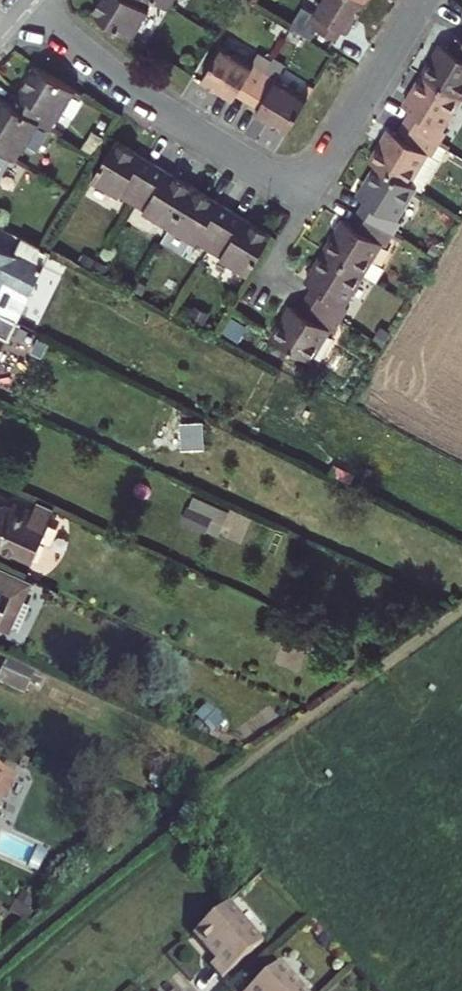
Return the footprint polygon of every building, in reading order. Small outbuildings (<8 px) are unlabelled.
[(129,40),(145,13),(142,11),(149,0),(98,0),(89,16),(129,40)] [(303,16),(331,33),(338,22),(344,26),(359,0),(312,0),(303,16)] [(452,33),(445,29),(439,39),(461,49),(461,39),(452,33)] [(461,90),(461,49),(439,39),(420,71),(460,94),(461,90)] [(238,101),(256,70),(264,58),(251,50),(243,63),(213,45),(192,79),(219,96),(222,91),(238,101)] [(76,90),(36,66),(12,105),(40,122),(50,128),(52,125),(58,116),(60,117),(76,90)] [(277,130),(297,95),(256,70),(238,101),(249,108),(247,111),(277,130)] [(460,94),(420,71),(405,98),(413,102),(403,120),(438,140),(448,123),(444,122),(460,94)] [(12,105),(0,98),(0,99),(0,151),(12,158),(15,160),(17,157),(23,147),(24,148),(40,122),(12,105)] [(427,147),(432,150),(438,140),(403,120),(398,129),(389,124),(370,158),(376,162),(407,180),(427,147)] [(65,133),(52,125),(50,128),(63,136),(65,133)] [(130,199),(151,162),(112,139),(88,181),(112,195),(115,190),(130,199)] [(440,154),(432,150),(427,147),(407,180),(412,183),(420,188),(440,154)] [(0,151),(0,177),(12,158),(0,151)] [(29,165),(17,157),(15,160),(28,168),(29,165)] [(151,162),(130,199),(141,205),(137,211),(166,228),(191,186),(151,162)] [(407,180),(376,162),(357,193),(364,197),(357,210),(391,230),(399,217),(394,214),(412,183),(407,180)] [(184,255),(192,243),(195,238),(209,247),(232,210),(191,186),(166,228),(158,241),(184,255)] [(242,272),(267,230),(232,210),(209,247),(221,253),(218,258),(242,272)] [(391,230),(357,210),(351,220),(343,215),(323,248),(359,269),(372,277),(380,264),(367,256),(379,237),(385,241),(391,230)] [(23,236),(14,254),(0,247),(0,290),(5,280),(31,293),(33,290),(51,299),(57,285),(55,279),(41,272),(51,251),(23,236)] [(359,269),(323,248),(304,280),(314,285),(306,298),(338,317),(345,305),(340,302),(359,269)] [(338,317),(306,298),(296,313),(288,308),(270,337),(306,358),(324,326),(331,330),(338,317)] [(9,340),(18,322),(0,313),(0,336),(9,340)] [(214,445),(212,419),(188,420),(189,446),(214,445)] [(36,504),(33,512),(13,503),(9,512),(0,508),(0,555),(13,561),(16,554),(35,563),(47,533),(51,511),(36,504)] [(213,517),(187,506),(180,522),(206,533),(213,517)] [(0,568),(0,629),(0,628),(8,631),(30,580),(27,579),(0,568)] [(4,662),(0,672),(0,684),(24,694),(30,680),(36,682),(38,677),(4,662)] [(3,793),(8,795),(19,769),(0,761),(0,799),(3,793)] [(38,911),(20,903),(16,911),(35,919),(38,911)] [(244,930),(221,904),(191,931),(215,959),(207,966),(218,980),(260,943),(247,927),(244,930)] [(287,978),(289,976),(279,964),(249,990),(299,990),(287,978)]
